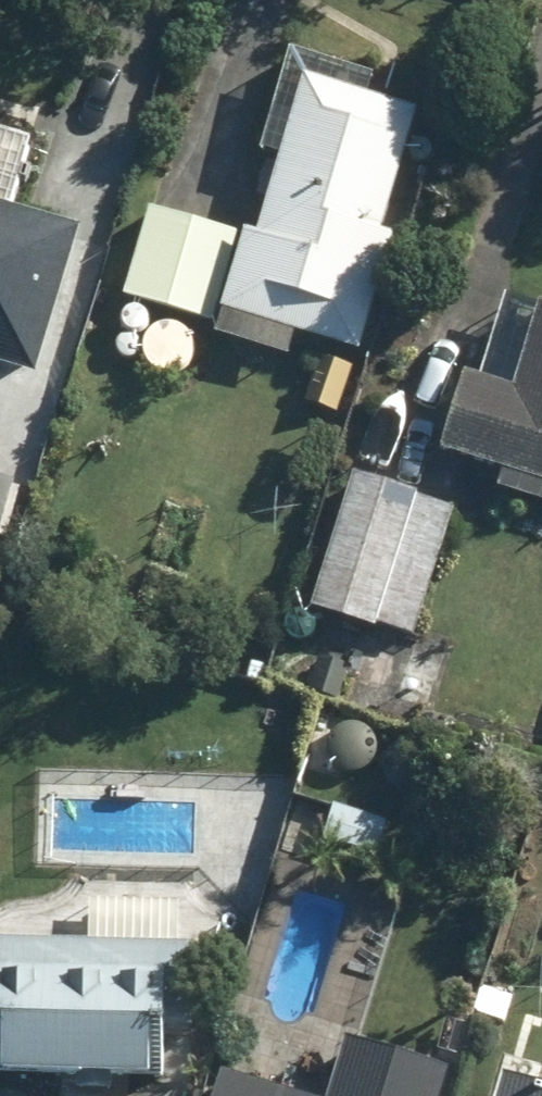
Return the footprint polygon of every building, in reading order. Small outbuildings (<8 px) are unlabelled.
[(278,175),(256,254),(243,249),(212,351),(284,372),(292,348),(358,368),(394,250),(381,247),(416,131),(302,97),(290,135),(271,128),(259,170),(278,175)] [(149,214),(122,307),(213,333),(239,240),(149,214)] [(0,217),(0,377),(45,391),(91,245),(0,217)] [(505,310),(479,397),(459,391),(437,465),(503,486),(497,502),(541,515),(541,322),(505,310)] [(319,368),(305,411),(340,421),(354,380),(319,368)] [(22,493),(0,486),(0,565),(22,493)] [(411,646),(452,520),(354,489),(310,623),(373,642),(376,634),(411,646)] [(319,665),(303,697),(335,712),(351,680),(319,665)] [(296,811),(279,862),(311,873),(328,820),(296,811)] [(0,956),(0,1040),(13,1040),(13,1061),(23,1061),(22,1095),(167,1095),(170,1063),(185,1063),(185,1042),(203,1043),(204,959),(0,956)] [(448,1082),(346,1050),(332,1095),(443,1095),(448,1082)] [(220,1086),(217,1095),(251,1095),(220,1086)]
